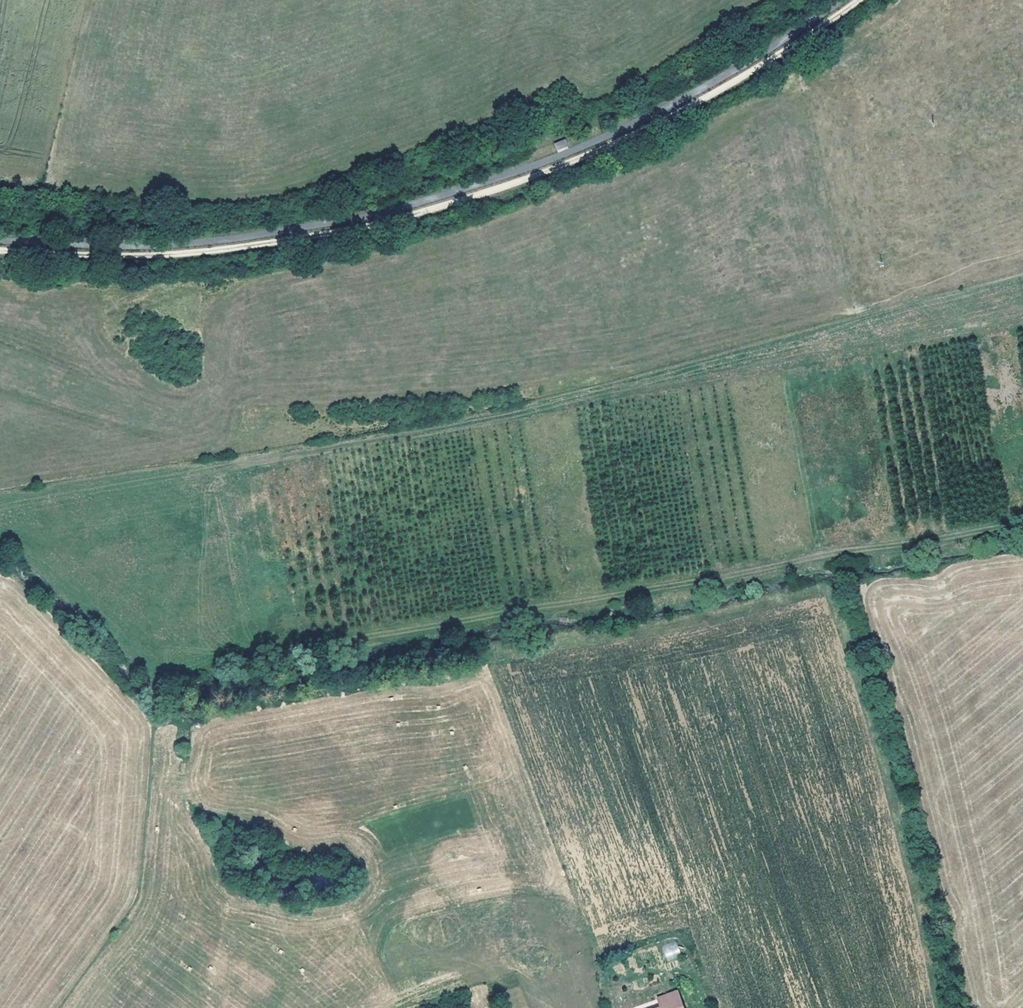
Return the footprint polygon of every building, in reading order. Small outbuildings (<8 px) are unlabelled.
[(557,151),(568,147),(565,139),(554,143),(557,151)] [(661,946),(667,961),(681,956),(675,941),(661,946)] [(668,984),(648,990),(652,999),(627,1007),(676,1007),(668,984)]
